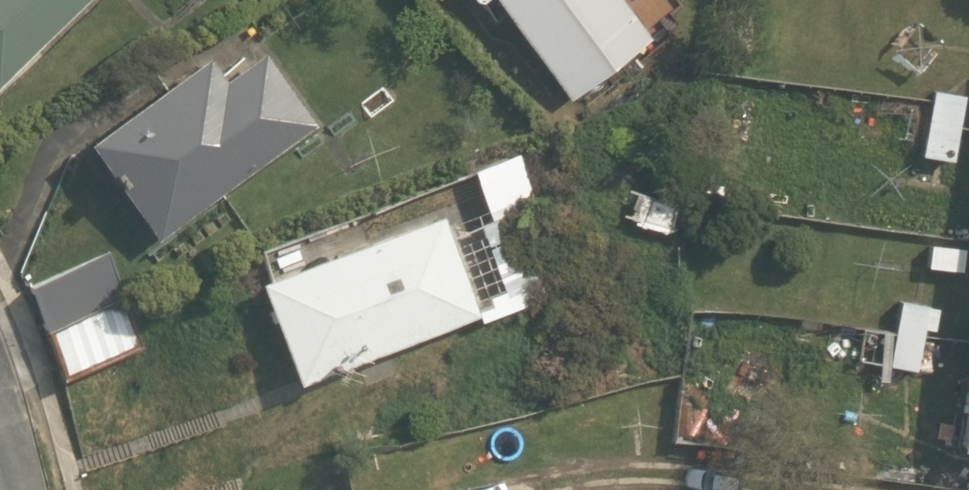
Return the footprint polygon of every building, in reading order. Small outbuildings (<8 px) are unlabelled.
[(31,56),(88,0),(0,0),(0,25),(31,56)] [(565,99),(648,38),(620,0),(493,0),(565,99)] [(88,144),(155,241),(317,128),(263,50),(221,78),(205,56),(85,140),(88,144)] [(951,164),(963,98),(929,91),(917,158),(951,164)] [(260,284),(297,385),(478,318),(440,217),(260,284)] [(82,296),(118,394),(199,364),(162,266),(82,296)] [(912,375),(923,305),(895,300),(885,370),(912,375)] [(950,450),(968,453),(968,333),(950,450)]
